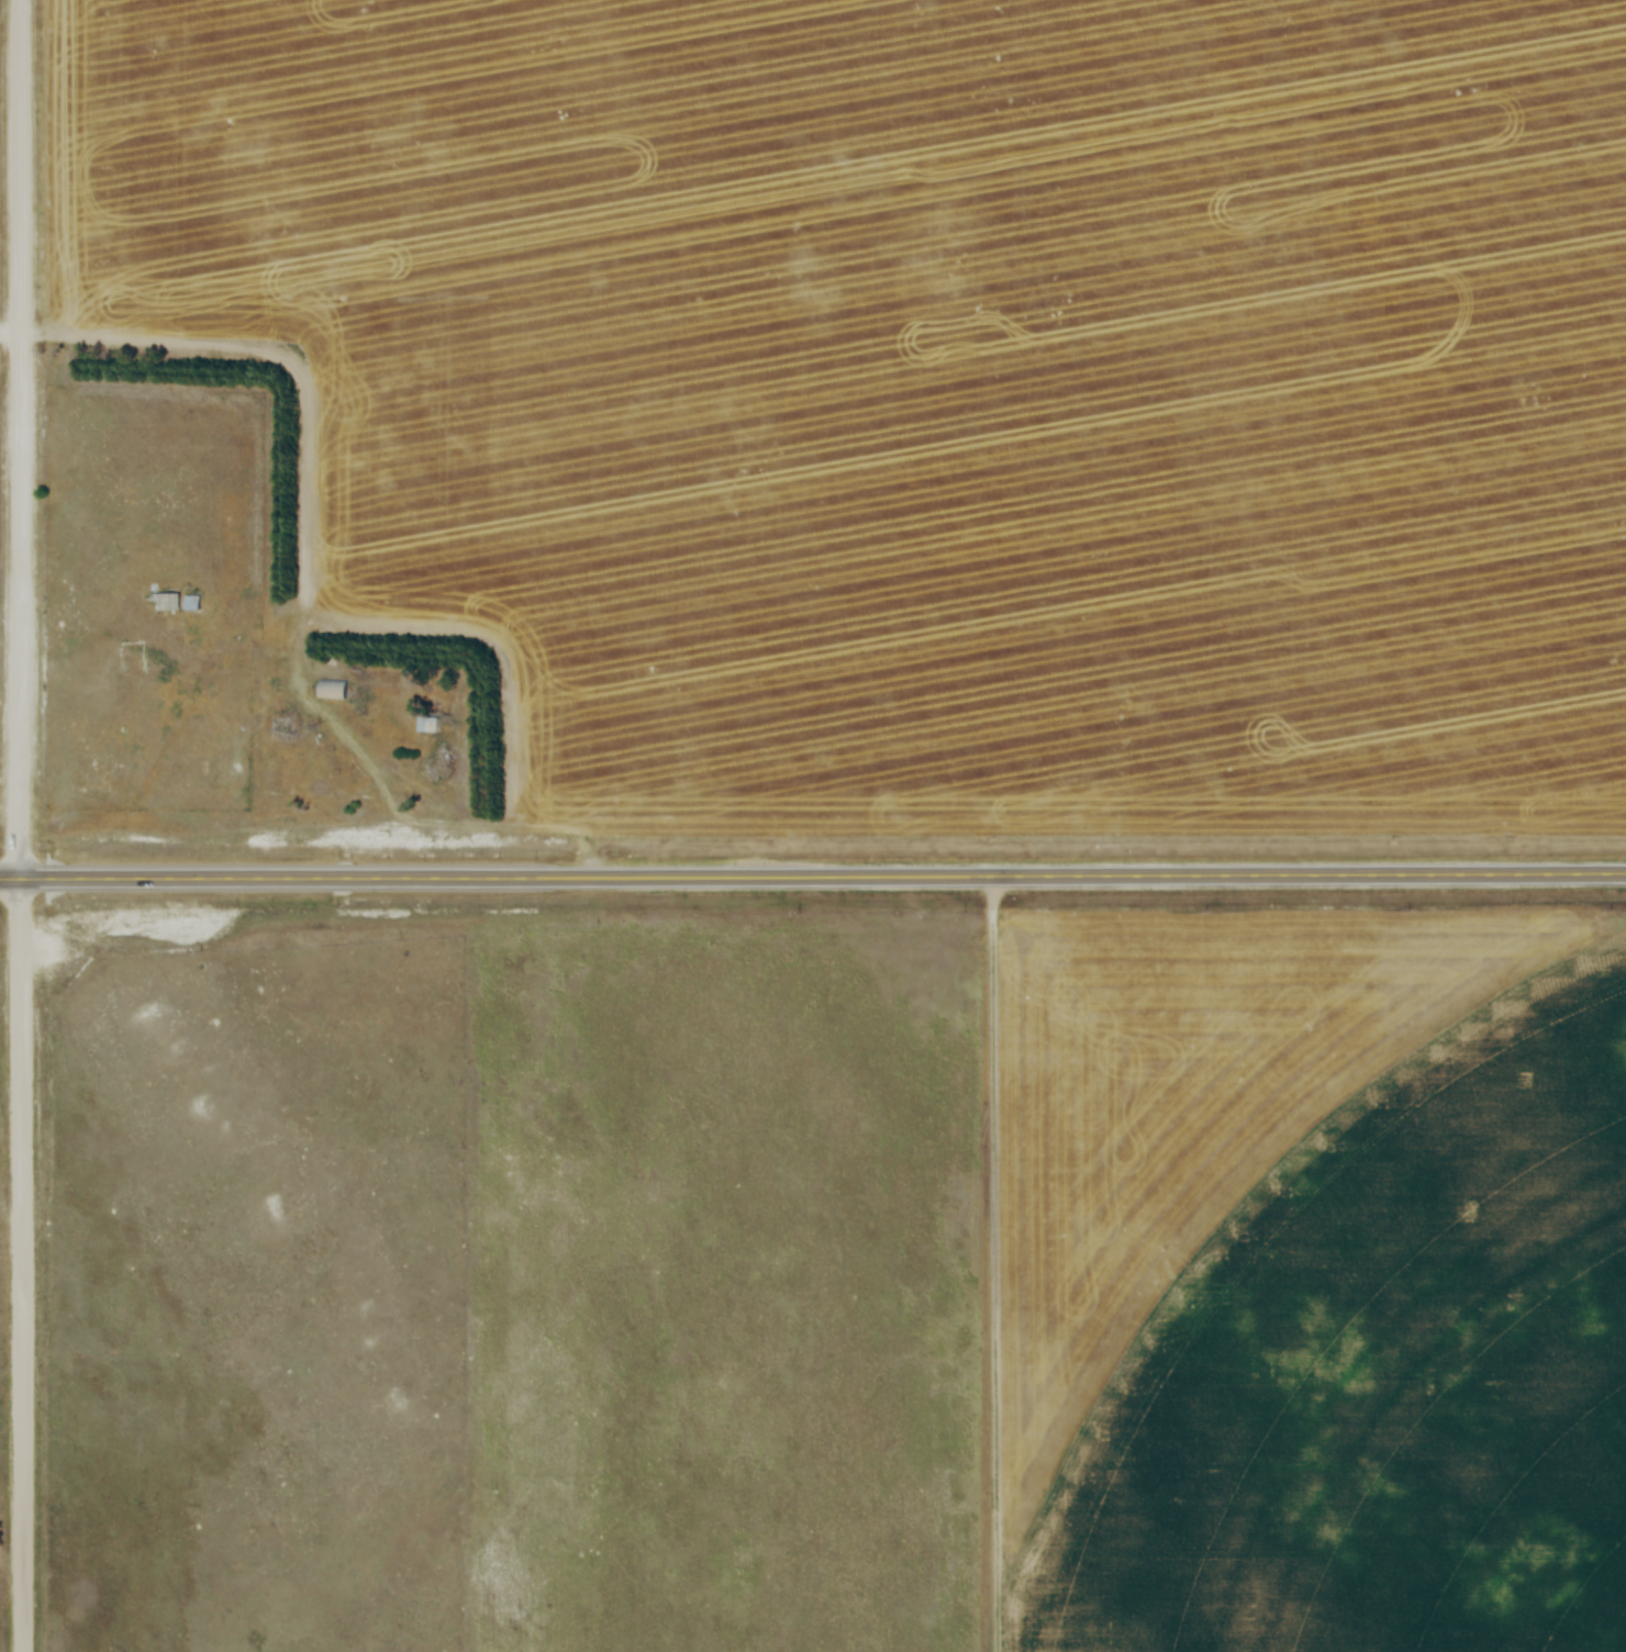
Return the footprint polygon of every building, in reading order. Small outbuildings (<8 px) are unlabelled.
[(158,611),(180,611),(180,594),(151,594),(151,601),(158,601),(158,611)] [(200,611),(200,596),(185,597),(186,611),(200,611)] [(347,681),(320,681),(320,700),(347,700),(347,681)] [(439,732),(440,717),(419,716),(419,732),(439,732)]
